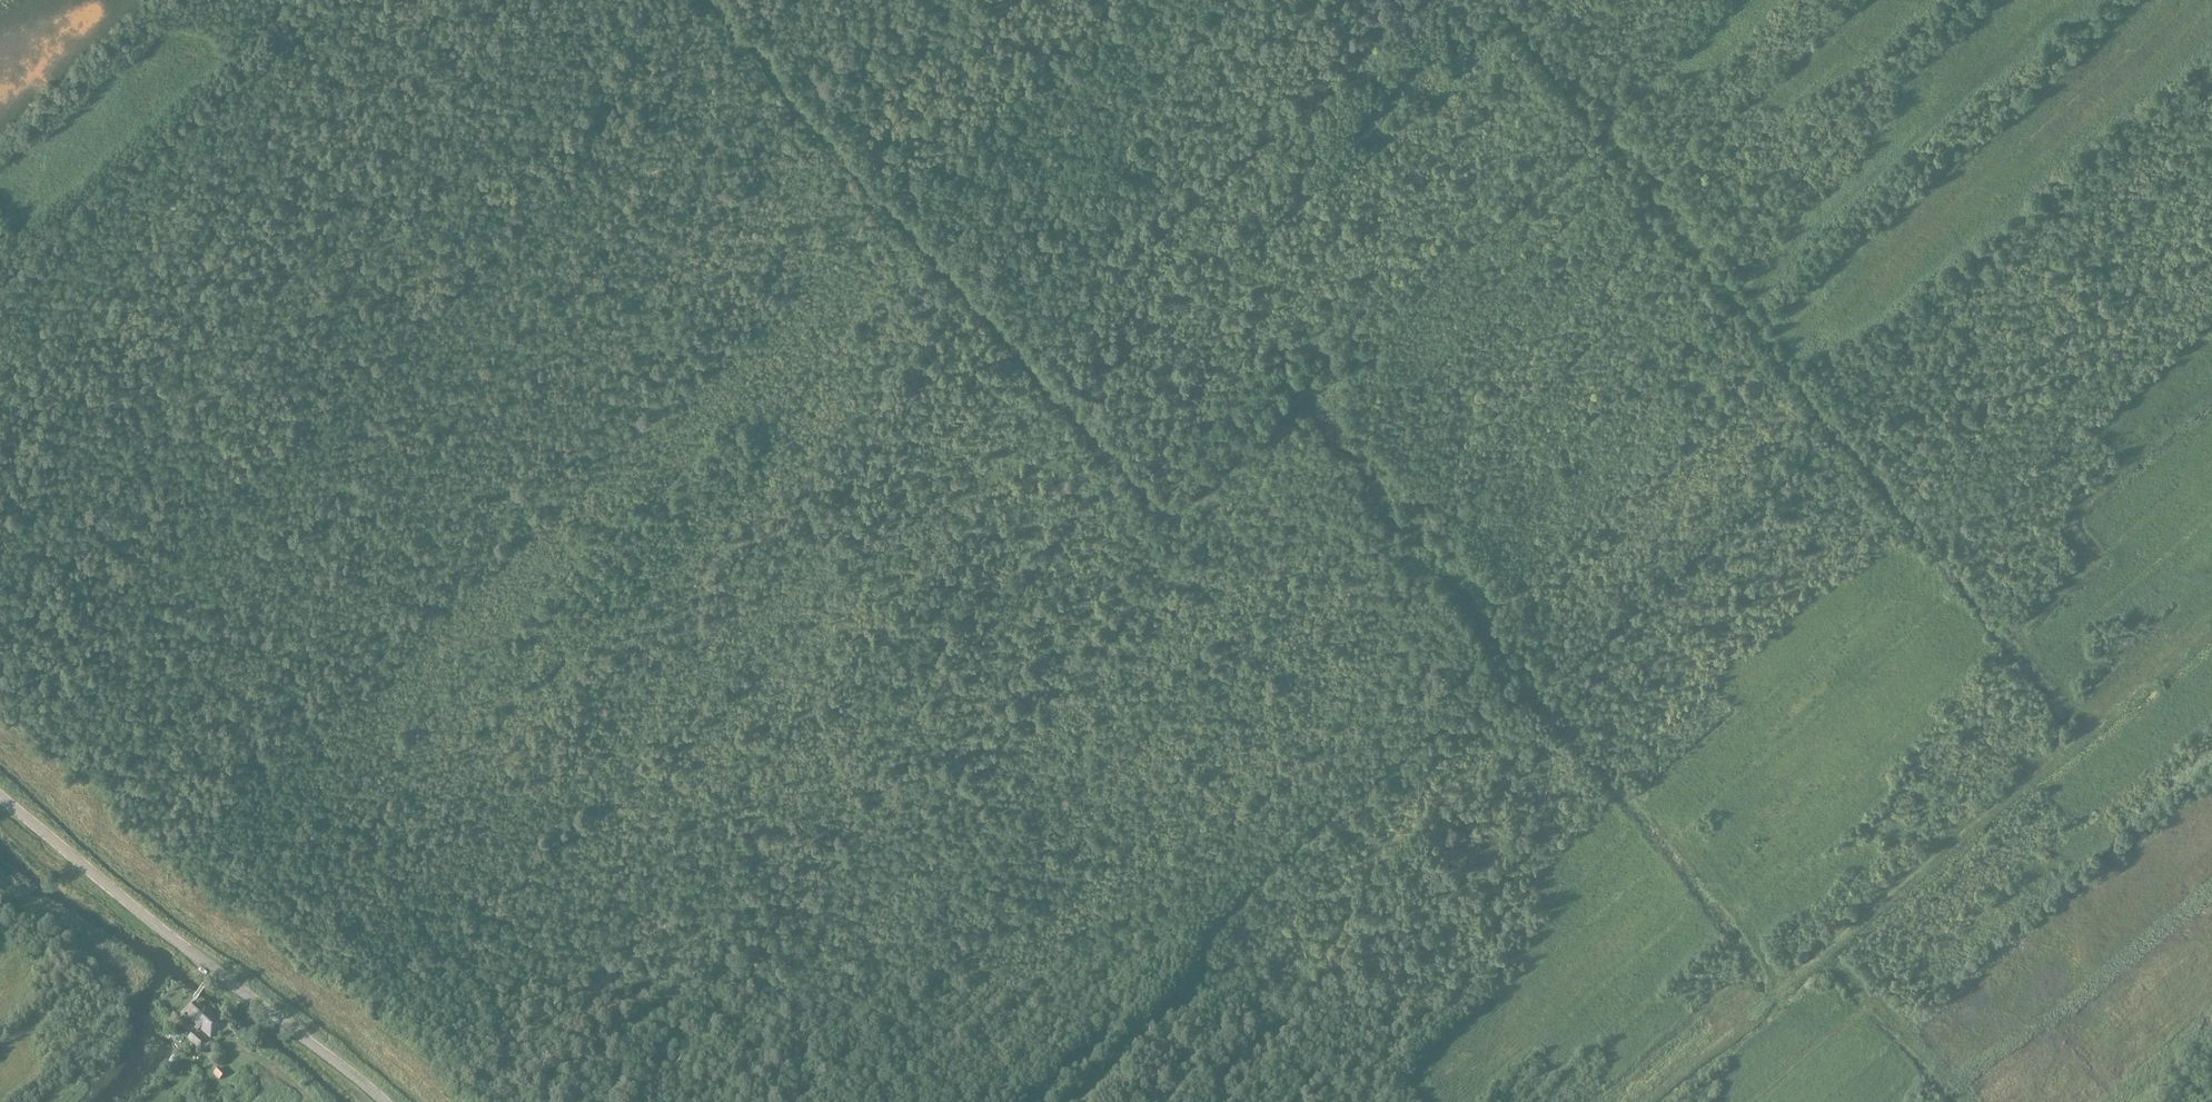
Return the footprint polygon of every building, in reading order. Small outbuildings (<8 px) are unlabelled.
[(194,1004),(187,1013),(195,1020),(193,1022),(211,1038),(223,1024),(205,1009),(203,1012),(194,1004)] [(195,1033),(187,1040),(200,1051),(207,1044),(195,1033)] [(209,1051),(206,1054),(212,1060),(215,1056),(209,1051)] [(224,1074),(219,1068),(213,1073),(218,1080),(224,1074)]
